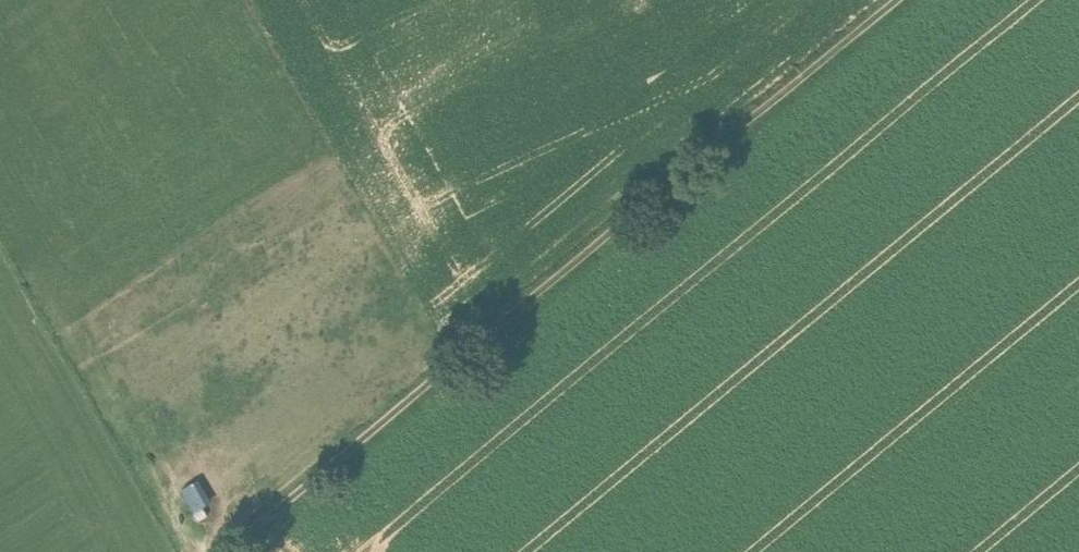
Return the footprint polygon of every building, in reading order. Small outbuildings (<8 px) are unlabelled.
[(200,477),(184,486),(197,509),(213,499),(200,477)]
